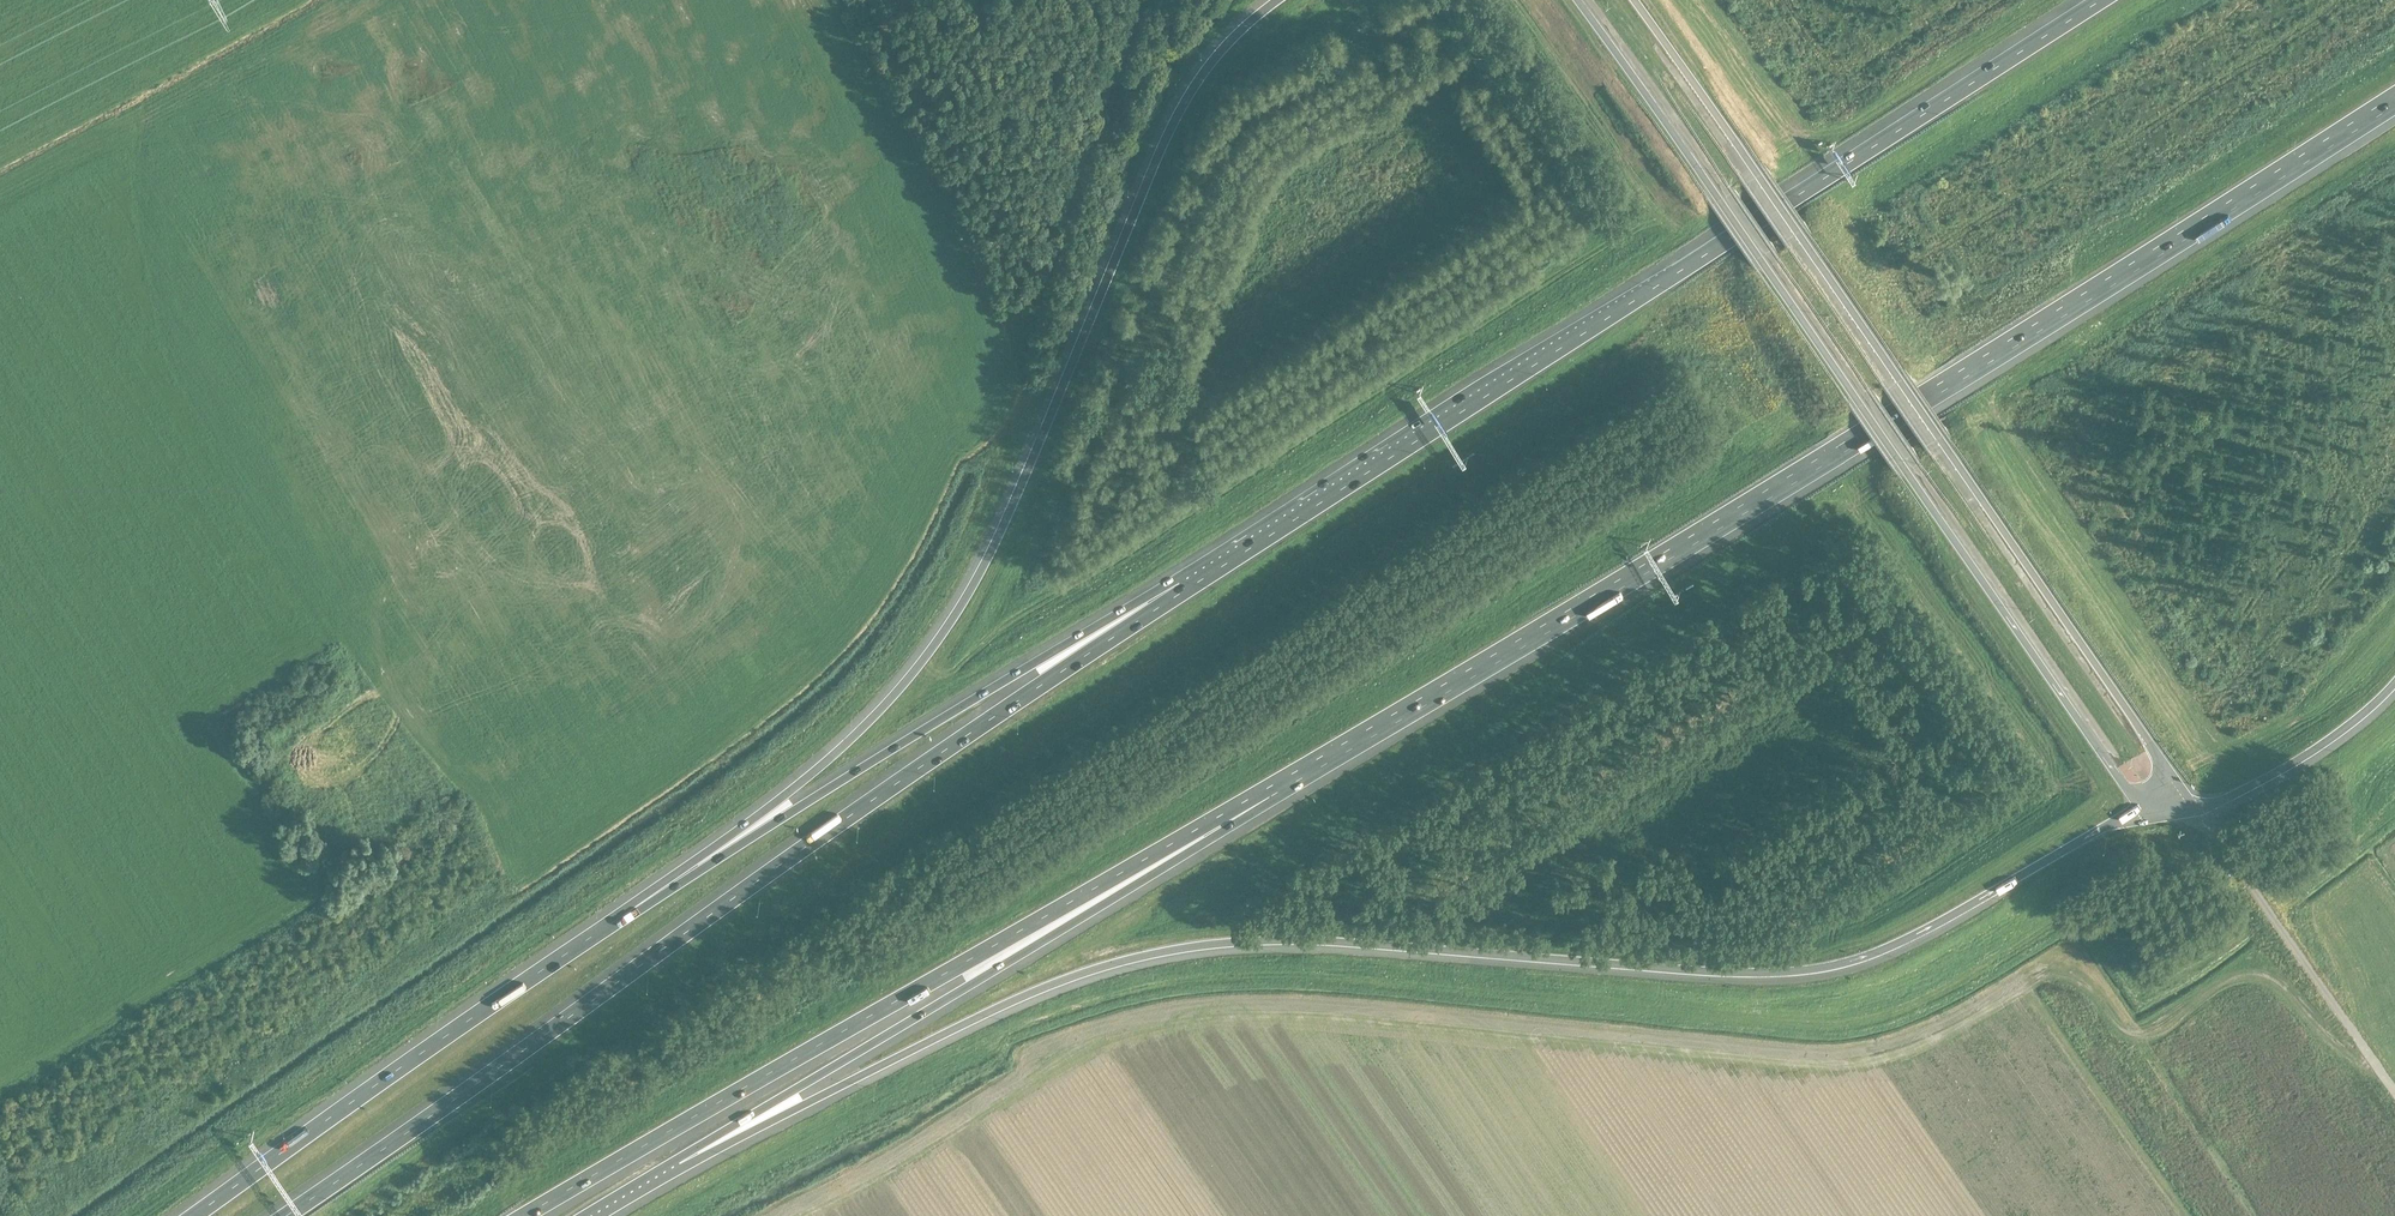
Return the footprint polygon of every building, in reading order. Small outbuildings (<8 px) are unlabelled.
[(686,909),(699,899),(695,894),(682,904),(686,909)]
